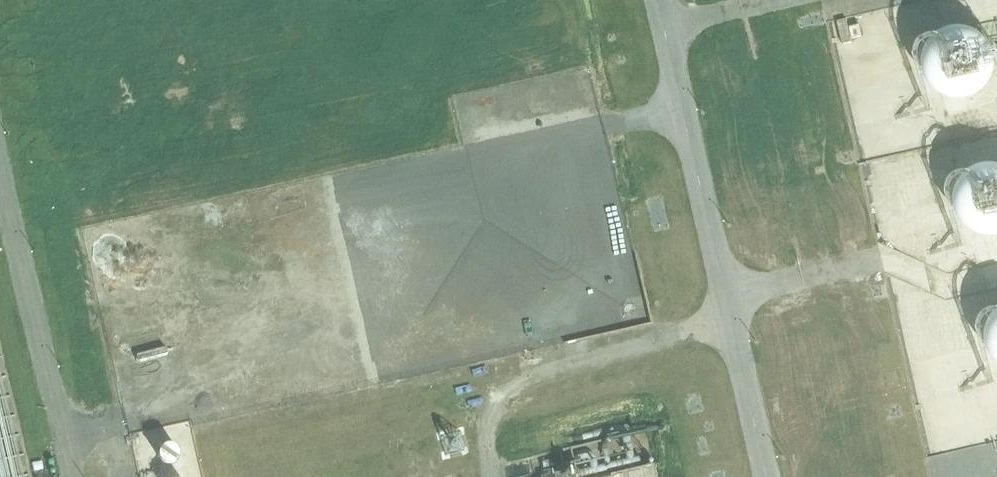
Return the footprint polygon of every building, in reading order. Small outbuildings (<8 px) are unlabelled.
[(845,20),(836,22),(841,42),(850,40),(845,20)] [(993,37),(989,33),(982,29),(976,26),(968,25),(961,25),(954,27),(946,30),(940,35),(934,41),(931,47),(928,54),(927,62),(928,69),(930,77),(934,84),(938,89),(942,93),(949,97),(955,99),(963,101),(971,100),(978,99),(984,96),(991,91),(996,85),(996,84),(996,42),(993,37)] [(989,168),(982,170),(976,173),(969,178),(964,183),(960,189),(958,197),(957,205),(957,212),(958,218),(962,226),(966,231),(972,237),(978,241),(985,244),(993,245),(996,245),(996,167),(989,168)] [(0,397),(0,476),(19,476),(0,397)] [(642,467),(639,452),(633,453),(630,436),(667,427),(665,422),(629,430),(626,424),(619,422),(573,435),(575,447),(512,461),(516,476),(604,476),(610,476),(610,474),(642,467)] [(178,460),(179,457),(180,453),(179,450),(177,448),(175,446),(172,444),(169,444),(166,445),(163,447),(161,450),(160,453),(160,456),(161,459),(164,462),(167,464),(170,464),(173,463),(176,462),(178,460)] [(654,464),(642,467),(610,474),(610,476),(604,476),(657,476),(654,464)]
